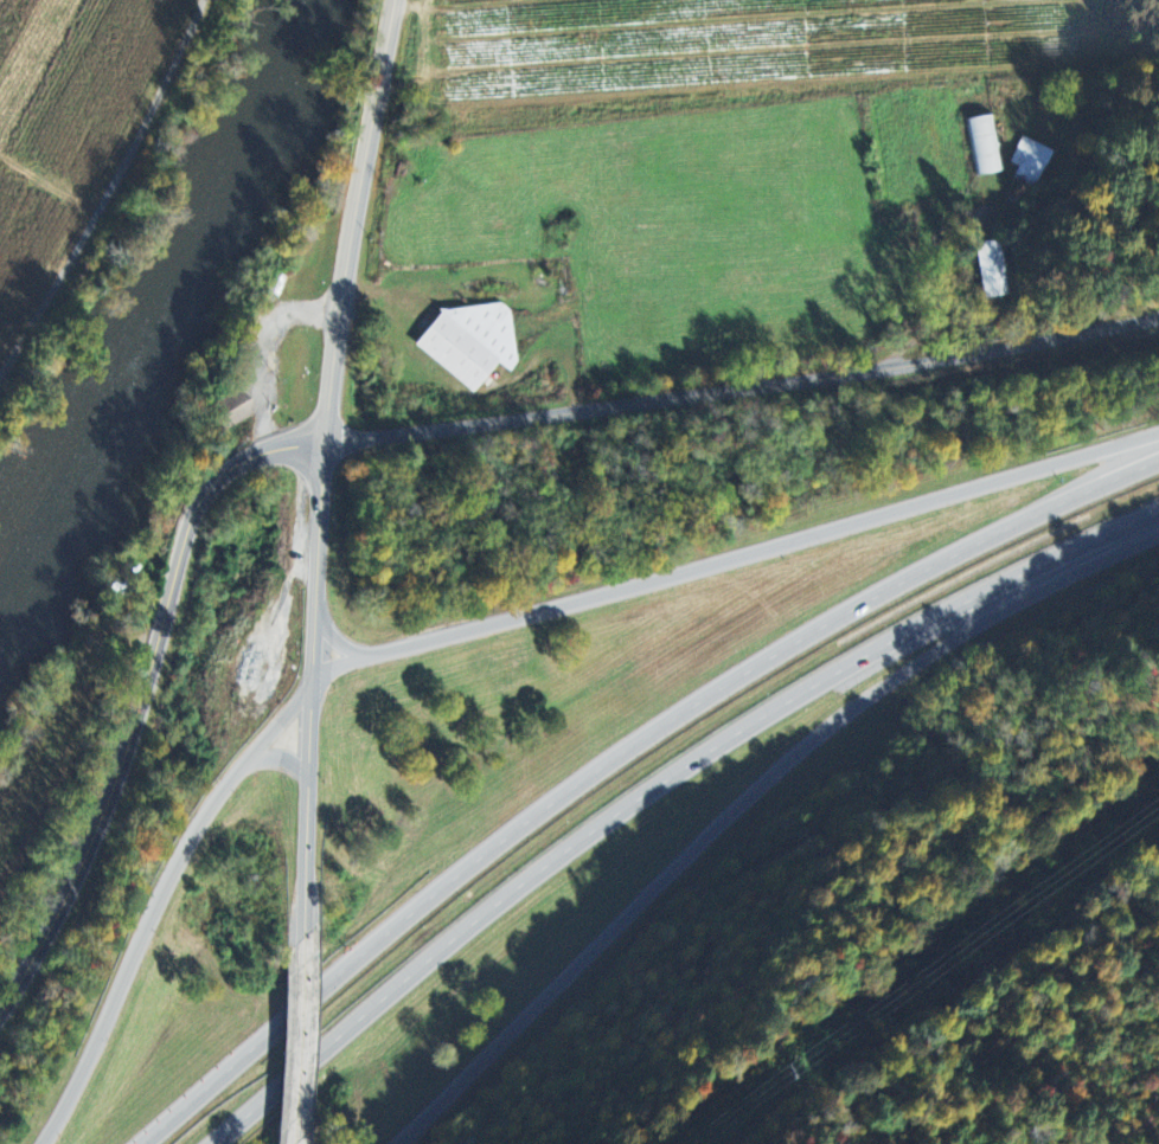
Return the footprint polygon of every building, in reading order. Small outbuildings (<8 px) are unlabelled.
[(967,116),(975,171),(999,167),(991,113),(967,116)] [(1022,134),(1011,159),(1018,165),(1011,181),(1036,192),(1055,148),(1022,134)] [(975,240),(985,294),(1010,290),(1000,237),(975,240)] [(275,270),(268,290),(277,294),(284,272),(275,270)] [(440,310),(497,301),(507,309),(516,358),(507,367),(497,359),(440,310)] [(414,341),(472,390),(497,359),(440,310),(414,341)] [(237,390),(203,404),(214,430),(249,414),(237,390)] [(115,567),(105,587),(124,596),(134,577),(115,567)]
